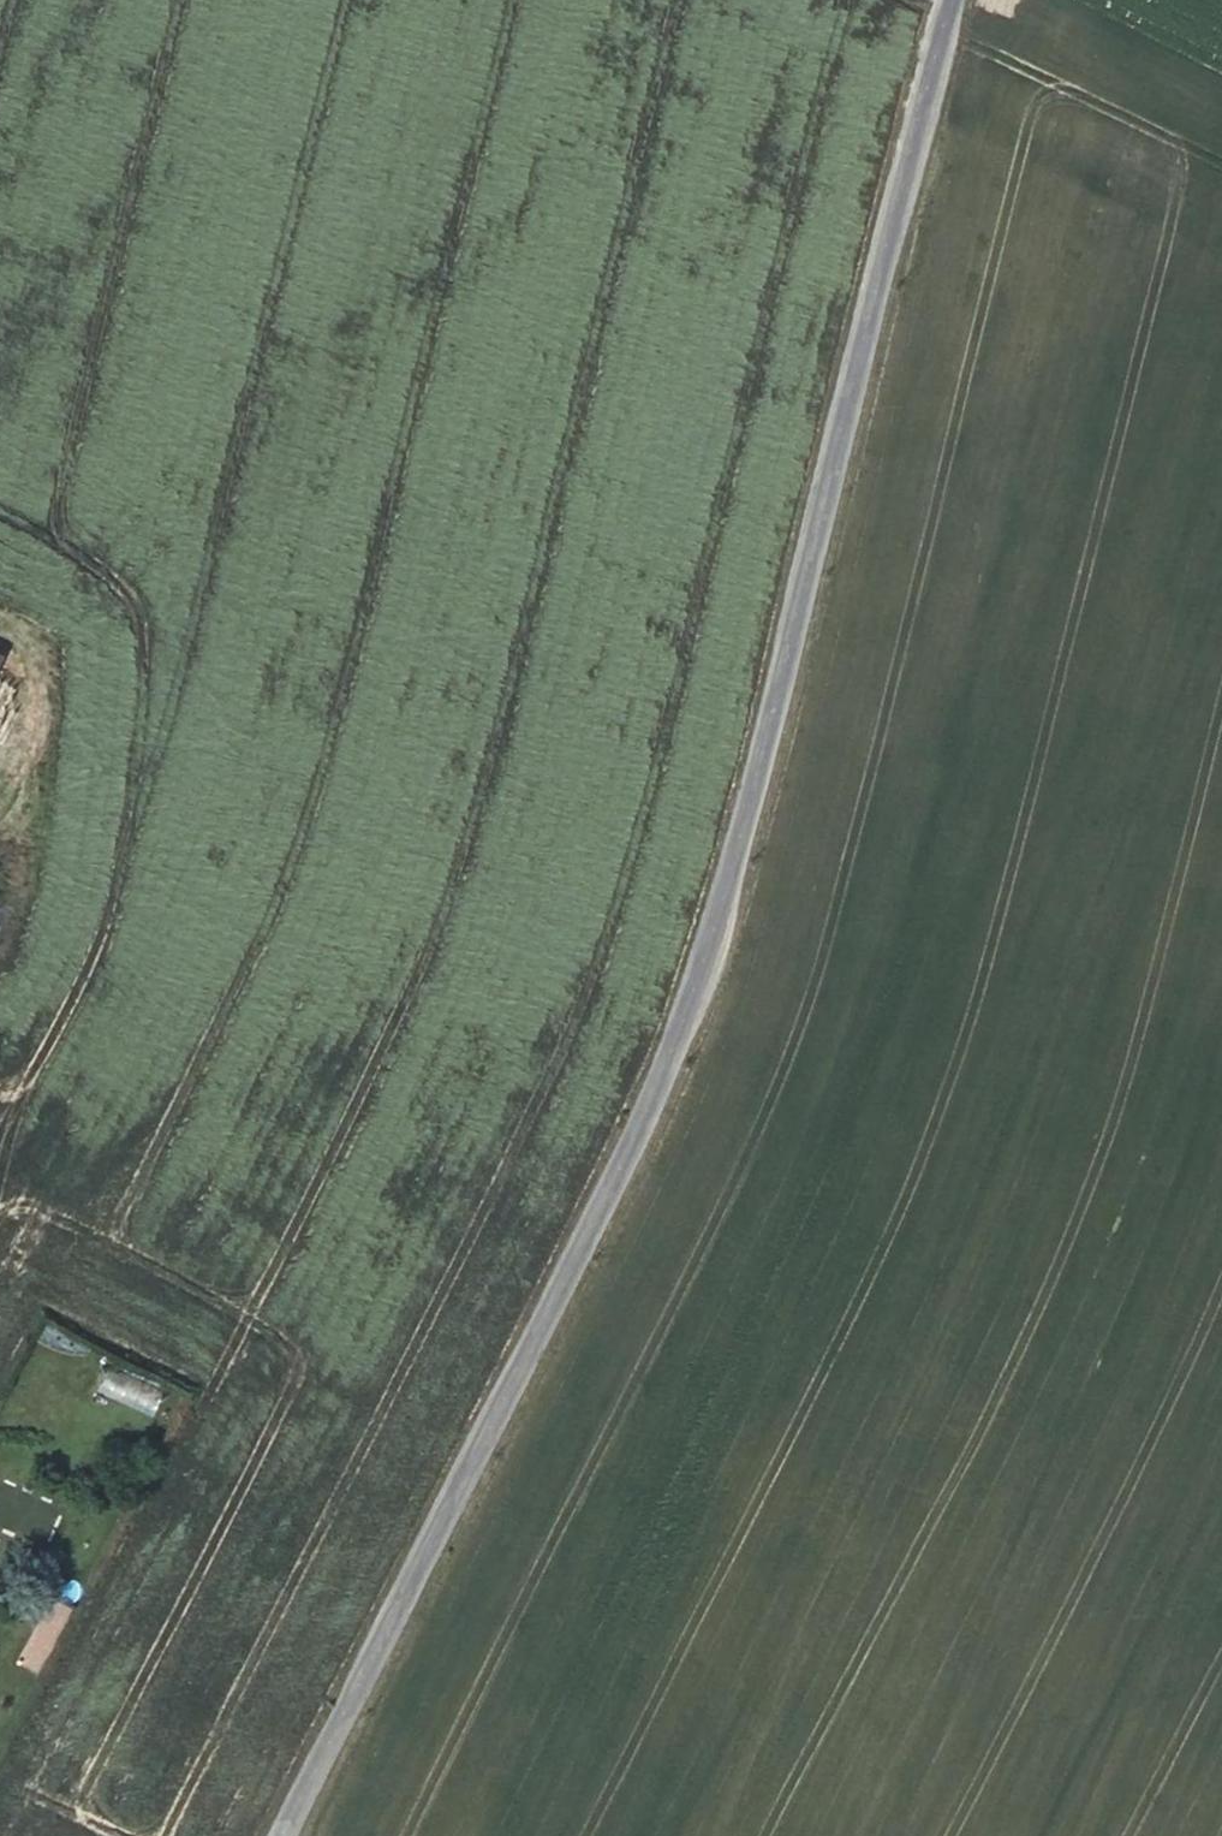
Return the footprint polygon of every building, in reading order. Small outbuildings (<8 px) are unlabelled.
[(0,641),(0,667),(11,647),(0,641)] [(107,1366),(96,1390),(153,1415),(163,1390),(107,1366)] [(0,1507),(0,1535),(11,1514),(0,1507)]
